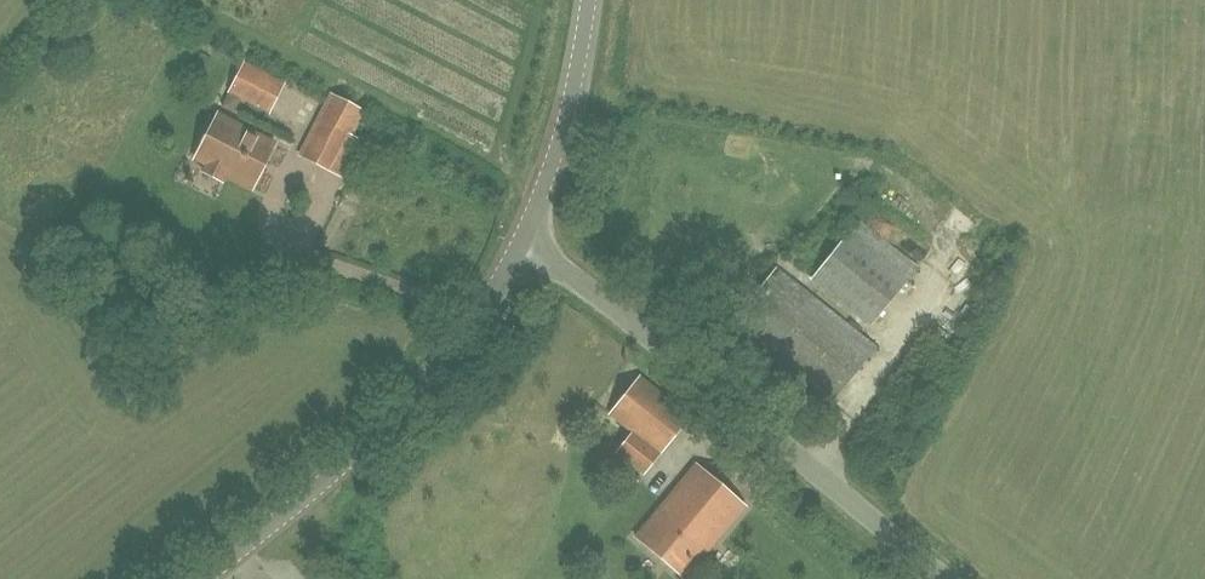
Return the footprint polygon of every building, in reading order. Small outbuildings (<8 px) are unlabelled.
[(228,93),(228,94),(222,107),(233,113),(240,100),(270,115),(285,84),(245,61),(228,93)] [(331,95),(300,156),(332,172),(364,112),(331,95)] [(275,144),(218,115),(196,158),(207,165),(205,169),(222,178),(225,174),(252,188),(275,144)] [(908,279),(850,233),(813,280),(827,291),(871,326),(908,279)] [(776,269),(764,284),(732,325),(832,402),(875,347),(776,269)] [(690,416),(641,376),(609,415),(632,434),(617,452),(643,474),(690,416)] [(696,465),(663,504),(635,538),(685,578),(745,505),(696,465)]
